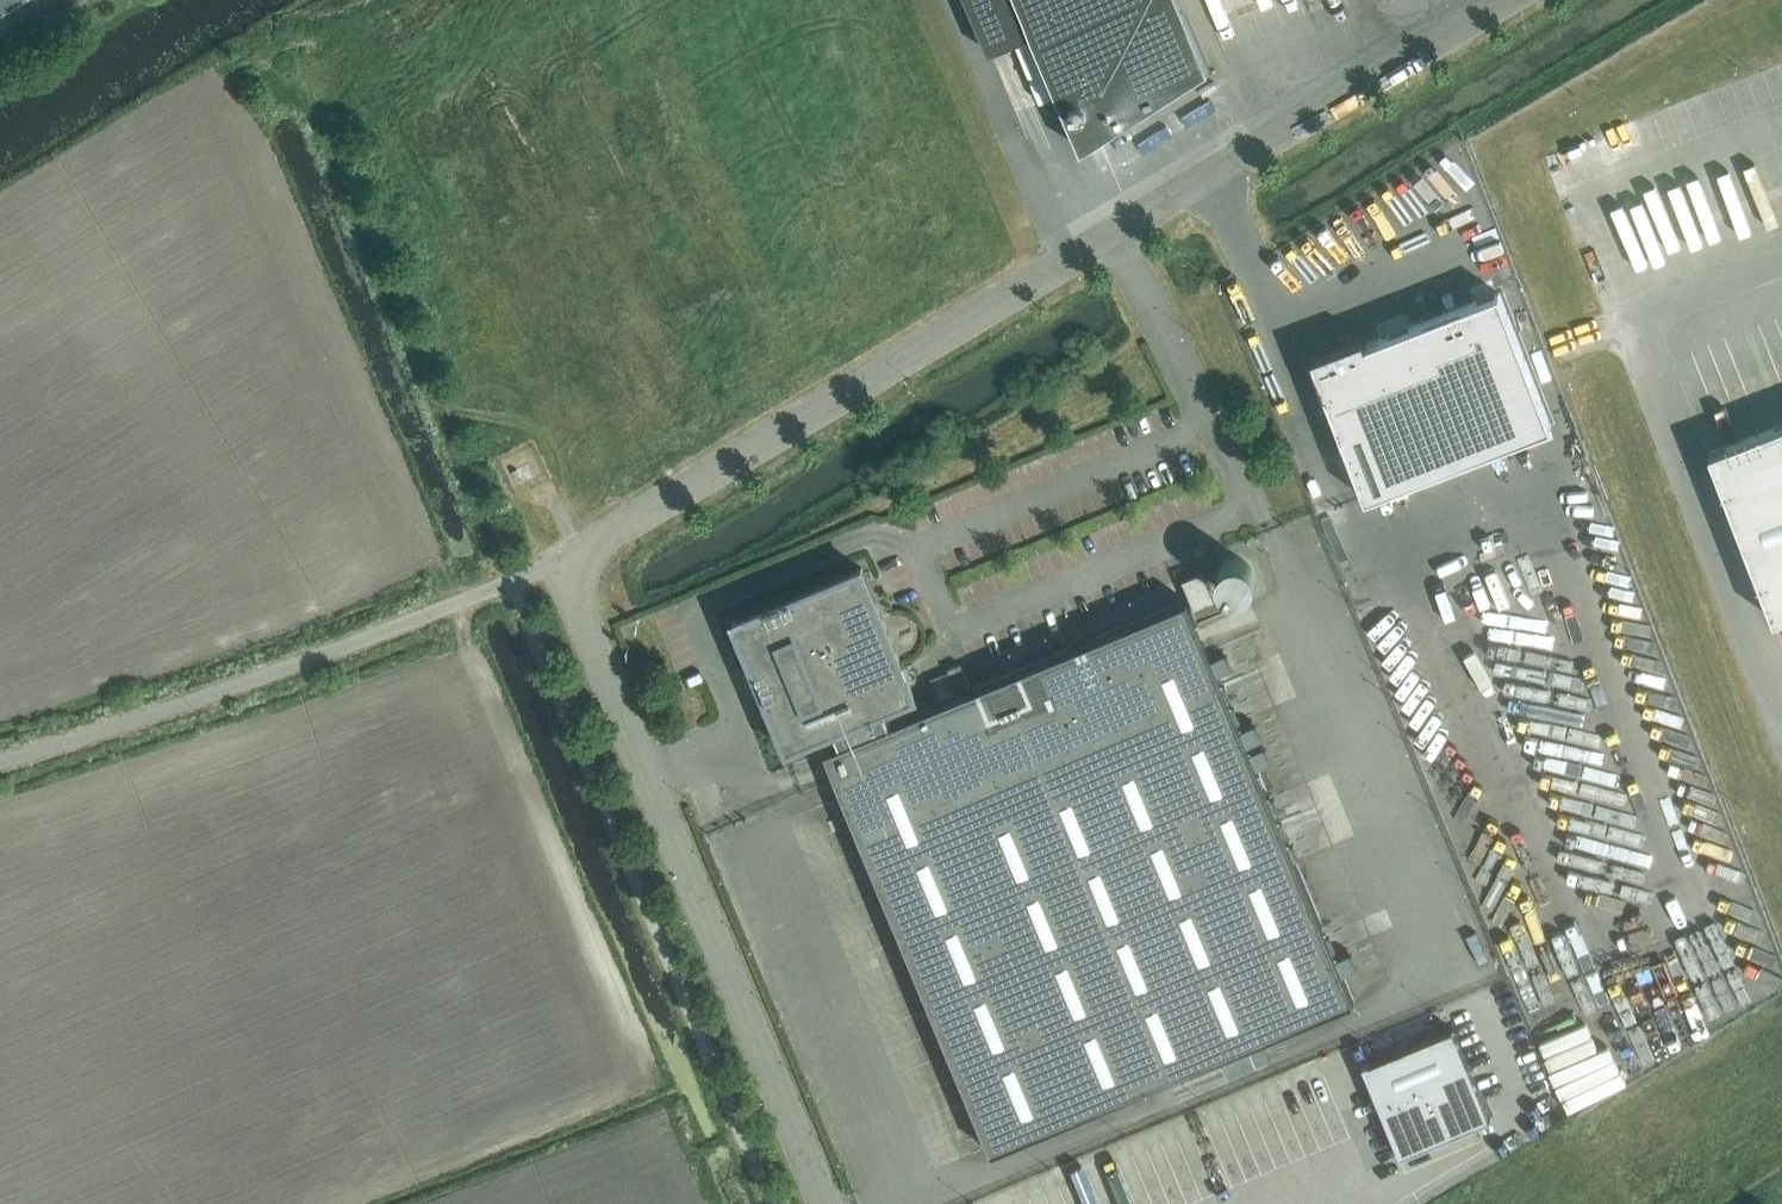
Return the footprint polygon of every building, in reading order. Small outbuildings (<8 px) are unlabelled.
[(992,52),(1033,36),(1082,148),(1206,71),(1178,0),(970,0),(992,52)] [(1551,425),(1499,291),(1367,342),(1364,336),(1311,356),(1325,392),(1366,497),(1551,425)] [(1708,451),(1774,618),(1781,615),(1781,422),(1708,451)] [(1232,593),(1240,593),(1248,590),(1253,583),(1255,575),(1253,567),(1248,561),(1241,557),(1232,557),(1225,561),(1220,567),(1218,575),(1220,583),(1225,590),(1232,593)] [(891,721),(884,707),(916,694),(862,565),(734,619),(787,747),(834,728),(840,743),(825,749),(992,1151),(1354,1000),(1192,610),(1195,608),(1195,609),(1217,599),(1204,569),(1182,578),(1190,597),(923,708),(891,721)] [(941,699),(958,691),(948,669),(931,677),(941,699)] [(1452,1026),(1361,1064),(1399,1154),(1490,1117),(1452,1026)]
